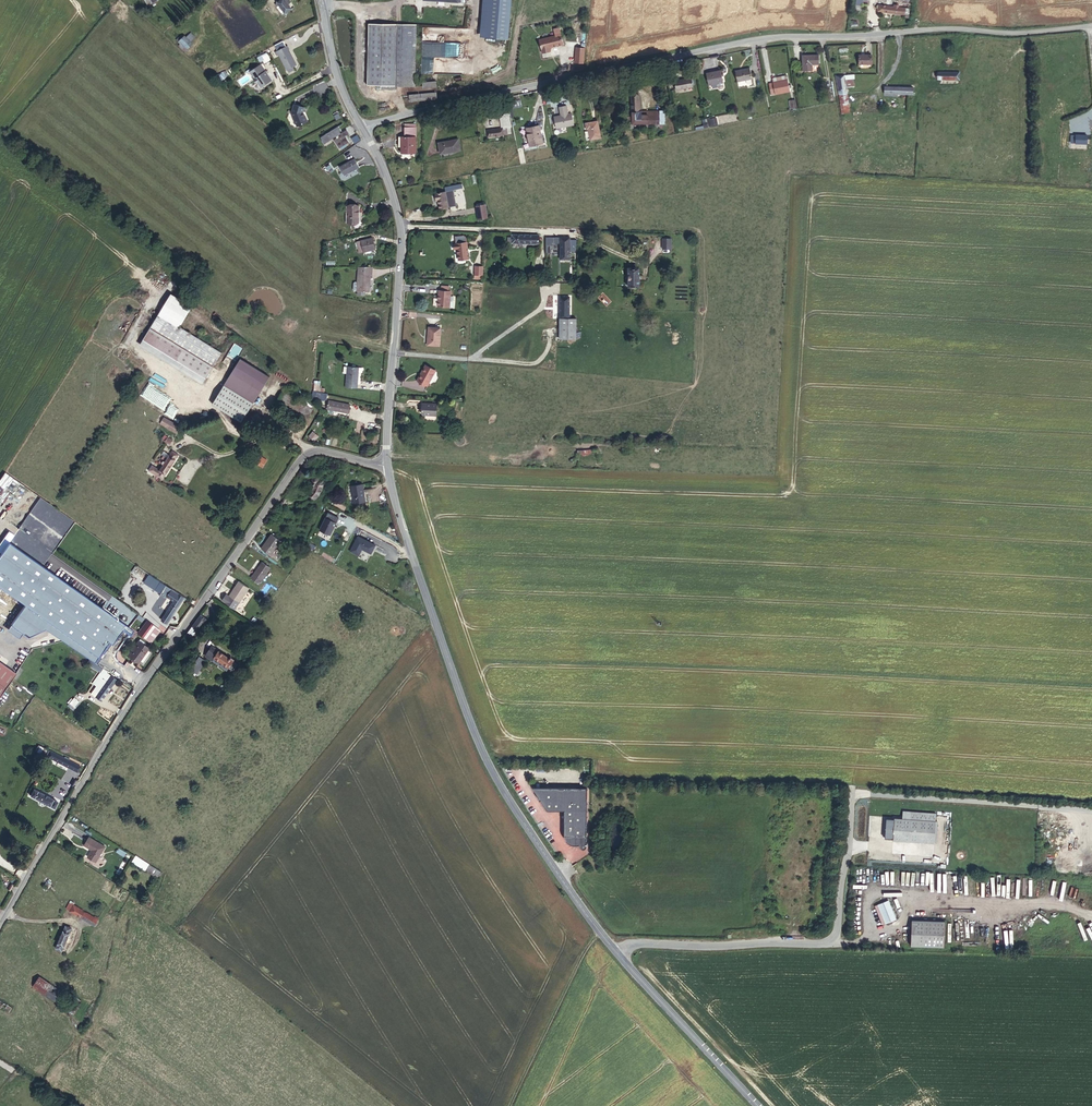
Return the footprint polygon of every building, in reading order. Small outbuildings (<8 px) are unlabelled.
[(289,0),(281,0),(276,4),(277,7),(279,5),(286,13),(292,9),(288,4),(291,2),(289,0)] [(486,35),(509,37),(512,0),(489,0),(486,35)] [(855,10),(862,11),(863,0),(856,0),(855,10)] [(878,4),(877,11),(905,15),(905,8),(898,7),(898,5),(894,4),(894,6),(878,4)] [(362,83),(376,84),(376,88),(390,88),(390,85),(395,22),(368,20),(362,83)] [(395,22),(390,85),(411,86),(416,24),(395,22)] [(178,42),(182,38),(177,33),(173,37),(178,42)] [(560,37),(544,41),(547,54),(555,51),(555,49),(568,46),(565,34),(560,35),(560,37)] [(189,45),(182,38),(178,42),(184,49),(189,45)] [(283,41),(275,45),(278,51),(275,52),(277,56),(279,55),(287,70),(297,65),(289,50),(289,49),(287,46),(286,46),(283,41)] [(575,45),(574,62),(584,62),(585,46),(575,45)] [(825,52),(809,54),(810,67),(819,66),(819,61),(826,60),(825,52)] [(267,53),(257,58),(260,63),(264,60),(265,63),(271,61),(267,53)] [(877,55),(864,54),(864,64),(877,64),(877,55)] [(779,59),(781,70),(793,69),(791,58),(779,59)] [(250,70),(247,72),(248,73),(249,72),(250,73),(251,73),(255,78),(254,79),(257,83),(258,83),(260,86),(262,87),(270,81),(271,79),(269,76),(267,76),(266,74),(267,74),(261,65),(251,71),(250,70)] [(753,67),(734,71),(736,81),(754,78),(753,67)] [(706,73),(707,82),(720,80),(719,71),(706,73)] [(771,94),(790,91),(787,74),(772,77),(773,81),(769,82),(771,94)] [(676,81),(677,90),(691,87),(689,79),(676,81)] [(914,90),(884,90),(884,97),(914,98),(914,90)] [(642,94),(634,94),(633,120),(649,120),(650,113),(642,112),(642,94)] [(790,108),(797,107),(795,98),(788,99),(790,108)] [(512,101),(508,102),(509,109),(510,115),(511,118),(514,117),(512,108),(521,106),(521,105),(513,106),(512,101)] [(291,113),(297,126),(308,122),(305,115),(304,116),(303,112),(305,108),(294,104),(291,113)] [(554,117),(557,128),(574,125),(572,113),(568,114),(567,106),(559,107),(561,115),(554,117)] [(510,127),(512,127),(509,115),(510,115),(509,109),(503,110),(504,114),(503,116),(500,116),(501,128),(503,128),(507,128),(510,127)] [(718,116),(719,123),(729,121),(737,120),(736,113),(730,114),(731,118),(724,119),(724,121),(720,122),(719,116),(718,116)] [(703,127),(718,123),(716,116),(702,119),(703,127)] [(601,138),(598,121),(585,123),(587,129),(588,129),(590,140),(601,138)] [(530,146),(536,145),(543,144),(539,125),(526,128),(530,146)] [(338,126),(320,137),(324,144),(336,136),(337,138),(334,139),(339,148),(349,142),(345,136),(349,134),(347,130),(341,134),(340,132),(342,131),(338,126)] [(413,155),(415,129),(404,128),(403,138),(403,148),(402,154),(413,155)] [(487,130),(488,137),(503,135),(503,128),(501,128),(487,130)] [(1071,135),(1071,146),(1087,147),(1087,136),(1071,135)] [(439,143),(441,154),(460,150),(458,139),(439,143)] [(340,167),(344,175),(359,167),(355,159),(340,167)] [(438,201),(440,209),(457,206),(453,190),(435,194),(437,201),(438,201)] [(479,219),(488,218),(486,204),(476,206),(479,219)] [(347,206),(347,223),(359,223),(359,206),(347,206)] [(375,235),(359,239),(362,251),(377,247),(375,235)] [(464,235),(456,235),(456,242),(455,242),(455,248),(458,248),(459,260),(469,259),(467,242),(466,242),(466,237),(464,235)] [(539,243),(539,235),(512,235),(512,237),(508,237),(508,242),(512,242),(512,243),(539,243)] [(560,237),(560,259),(570,259),(570,252),(576,252),(576,240),(570,240),(570,237),(560,237)] [(663,249),(671,249),(671,239),(663,239),(663,249)] [(483,266),(475,266),(475,275),(483,275),(483,266)] [(372,267),(359,267),(358,282),(355,282),(354,283),(353,289),(354,291),(358,291),(358,295),(365,295),(365,292),(369,292),(370,275),(372,275),(372,267)] [(629,287),(639,287),(639,268),(629,268),(629,287)] [(439,290),(438,306),(452,307),(454,306),(454,302),(453,300),(450,300),(451,291),(449,291),(441,290),(439,290)] [(570,297),(560,297),(560,339),(576,339),(576,318),(570,318),(570,297)] [(218,350),(169,319),(161,334),(209,365),(218,350)] [(429,327),(428,345),(439,346),(440,328),(429,327)] [(240,359),(212,404),(241,422),(269,377),(240,359)] [(426,365),(418,380),(427,385),(436,370),(426,365)] [(344,366),(343,373),(347,373),(346,387),(357,388),(359,367),(344,366)] [(326,398),(327,392),(324,392),(324,387),(319,387),(320,381),(315,380),(313,397),(326,398)] [(347,405),(327,401),(325,410),(346,413),(347,405)] [(437,404),(422,404),(422,413),(424,415),(436,415),(437,404)] [(167,419),(164,425),(176,433),(180,426),(167,419)] [(313,430),(308,435),(314,440),(319,435),(313,430)] [(170,455),(168,458),(164,455),(159,463),(162,465),(162,464),(164,465),(157,475),(163,479),(179,455),(173,451),(170,455)] [(254,462),(262,467),(267,460),(258,455),(254,462)] [(304,492),(311,498),(317,490),(317,482),(315,481),(314,482),(311,480),(309,481),(308,482),(307,484),(308,485),(309,486),(304,492)] [(351,486),(354,503),(365,501),(363,492),(364,492),(363,484),(351,486)] [(327,511),(319,529),(330,534),(339,516),(327,511)] [(275,542),(265,535),(255,550),(265,557),(275,542)] [(52,621),(97,653),(107,639),(110,641),(120,629),(122,631),(126,626),(123,624),(8,541),(0,552),(0,583),(25,601),(11,621),(15,624),(28,633),(45,625),(50,622),(49,621),(51,620),(52,621)] [(379,561),(384,553),(366,543),(358,558),(366,562),(370,556),(379,561)] [(242,578),(250,584),(261,569),(253,562),(242,578)] [(154,588),(158,582),(146,574),(143,580),(154,588)] [(168,590),(158,582),(154,588),(153,589),(164,597),(167,592),(168,590)] [(223,595),(233,602),(241,590),(231,583),(223,595)] [(173,596),(167,592),(164,597),(170,601),(159,617),(164,620),(179,599),(174,595),(173,596)] [(195,616),(187,628),(194,633),(202,621),(195,616)] [(95,662),(110,641),(107,639),(97,653),(52,621),(50,622),(45,625),(54,631),(95,662)] [(140,624),(135,631),(144,638),(149,630),(146,628),(140,624)] [(131,630),(126,626),(122,631),(128,634),(131,630)] [(194,633),(187,628),(181,636),(188,641),(194,633)] [(146,648),(135,641),(125,655),(135,662),(146,648)] [(196,654),(187,668),(196,674),(205,659),(196,654)] [(229,664),(215,654),(211,660),(225,669),(229,664)] [(15,671),(0,660),(0,681),(6,685),(12,676),(15,671)] [(111,678),(103,672),(89,691),(97,696),(111,678)] [(68,704),(73,708),(79,701),(73,697),(68,704)] [(71,726),(50,713),(45,720),(67,733),(71,726)] [(54,761),(49,769),(73,781),(76,774),(54,761)] [(564,850),(565,851),(566,851),(568,851),(570,852),(572,851),(574,853),(575,854),(576,854),(577,854),(578,854),(579,853),(579,852),(583,794),(535,793),(535,789),(531,789),(531,793),(527,793),(533,802),(533,803),(534,805),(535,805),(541,815),(559,816),(557,841),(558,843),(558,844),(559,846),(560,847),(562,849),(564,850)] [(40,798),(36,796),(34,801),(33,800),(31,802),(55,815),(58,809),(40,798)] [(895,840),(934,842),(936,812),(903,810),(902,817),(886,816),(885,837),(895,838),(895,840)] [(90,844),(85,851),(93,856),(89,863),(97,868),(106,853),(90,844)] [(144,870),(149,863),(135,855),(131,861),(144,870)] [(145,870),(157,878),(161,871),(149,863),(145,870)] [(58,894),(53,891),(50,896),(55,899),(58,894)] [(889,899),(874,905),(883,925),(897,918),(889,899)] [(801,919),(819,921),(821,913),(802,910),(801,919)] [(93,936),(98,929),(92,924),(93,922),(90,920),(88,923),(75,914),(71,921),(93,936)] [(945,919),(912,918),(911,945),(944,947),(945,919)] [(1004,924),(1021,931),(1023,927),(1006,920),(1004,924)] [(107,935),(98,929),(93,936),(103,942),(107,935)] [(73,936),(68,933),(57,953),(62,956),(73,936)] [(61,1013),(70,1001),(62,995),(59,998),(39,982),(35,987),(50,999),(48,1002),(61,1013)] [(73,1004),(70,1001),(61,1013),(64,1016),(73,1004)] [(0,1006),(0,1014),(8,1019),(12,1013),(0,1006)]
